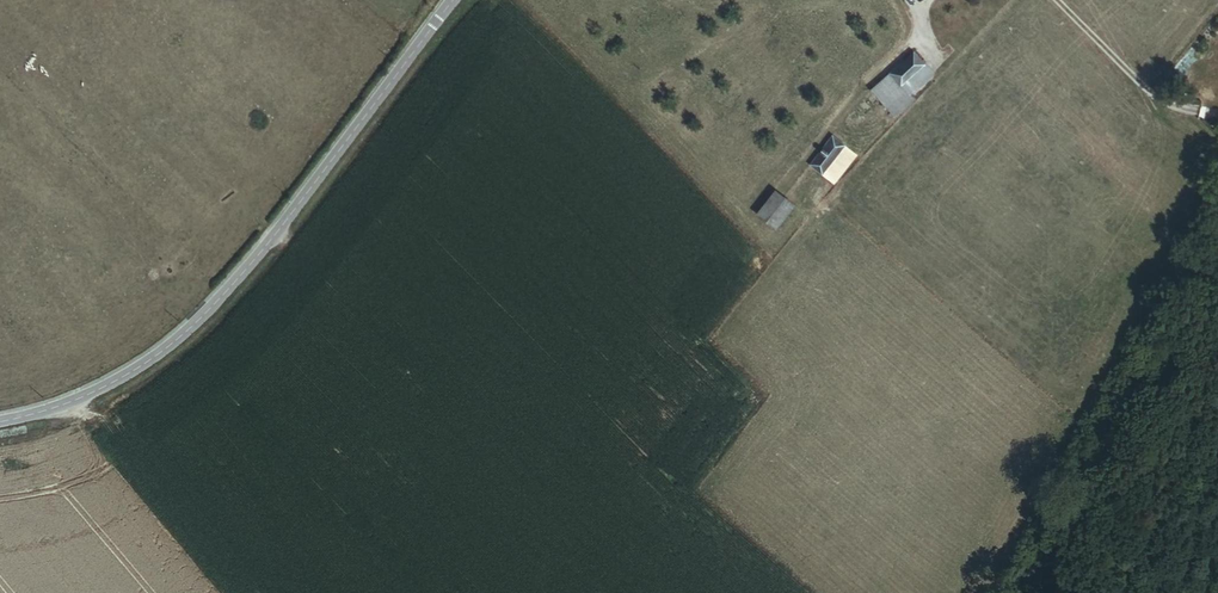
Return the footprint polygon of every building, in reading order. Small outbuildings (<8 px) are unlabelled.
[(893,111),(912,95),(908,89),(930,69),(917,54),(875,91),(893,111)] [(908,89),(912,95),(936,74),(930,69),(908,89)] [(848,147),(837,138),(816,166),(826,176),(848,147)] [(778,209),(760,194),(741,218),(758,233),(778,209)]
